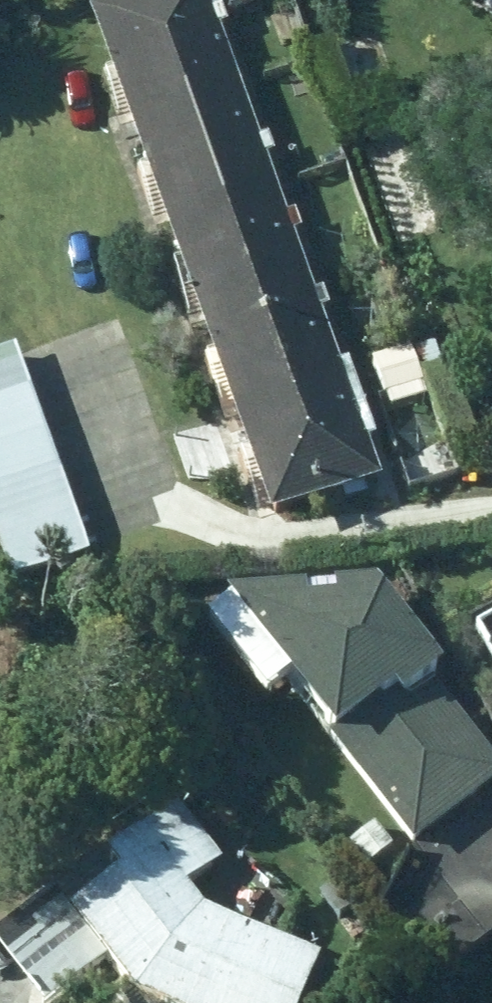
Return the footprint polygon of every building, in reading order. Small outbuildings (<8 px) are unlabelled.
[(79,16),(117,117),(231,75),(203,0),(121,0),(79,16)] [(231,75),(117,117),(154,218),(268,176),(231,75)] [(268,176),(154,218),(192,320),(306,278),(268,176)] [(306,278),(192,320),(230,421),(344,379),(306,278)] [(0,354),(0,563),(11,595),(98,565),(20,347),(0,354)] [(344,379),(230,421),(268,523),(382,481),(344,379)] [(210,633),(280,721),(298,707),(414,853),(491,792),(491,732),(383,594),(243,607),(210,633)] [(473,639),(491,670),(491,628),(473,639)] [(404,849),(374,819),(344,849),(374,879),(404,849)] [(71,927),(120,998),(124,1002),(316,1002),(324,983),(222,944),(198,917),(239,881),(191,825),(147,863),(135,849),(91,887),(108,906),(71,927)] [(26,958),(58,1002),(113,1002),(120,998),(71,927),(26,958)]
